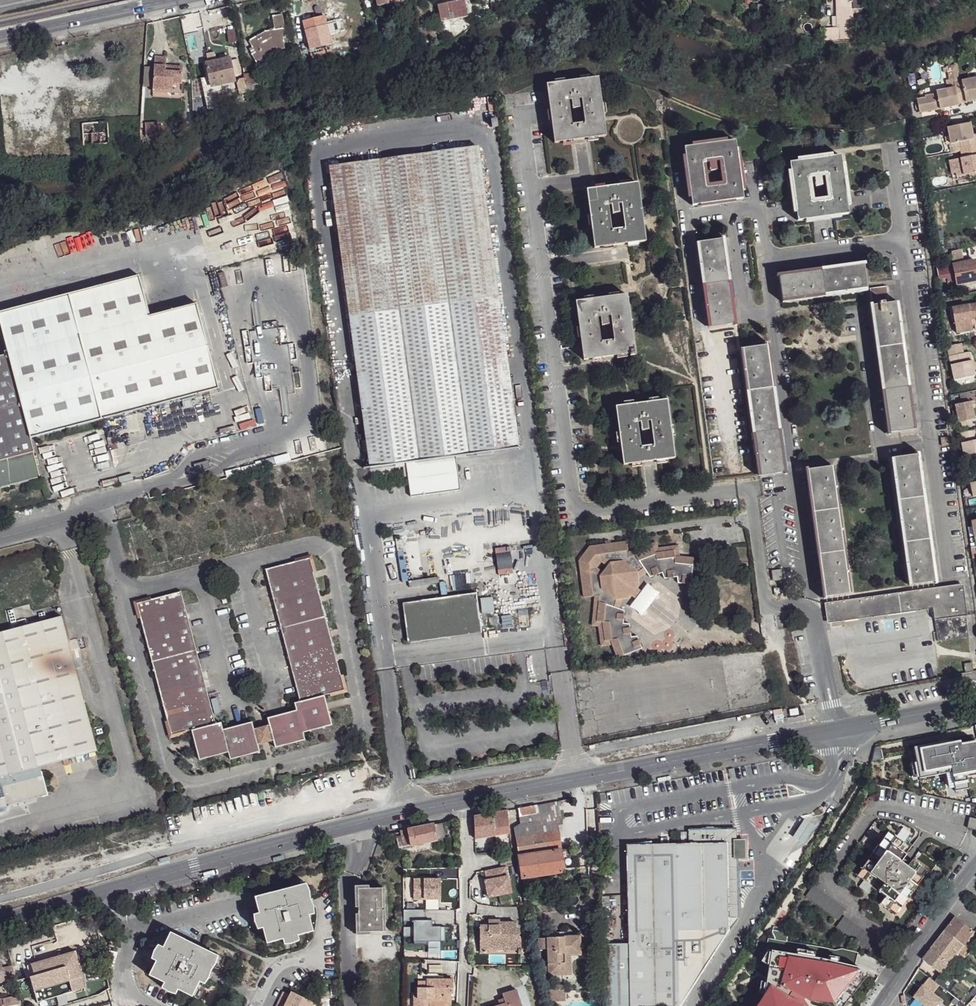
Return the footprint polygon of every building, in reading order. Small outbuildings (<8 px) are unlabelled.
[(377,8),(390,5),(392,12),(401,10),(399,3),(402,2),(401,0),(376,0),(377,8)] [(442,22),(443,22),(445,32),(456,29),(461,28),(459,19),(467,17),(464,0),(438,5),(442,22)] [(837,25),(839,25),(839,27),(826,28),(827,39),(854,40),(852,0),(836,0),(837,25)] [(853,9),(866,9),(866,0),(852,0),(853,9)] [(766,4),(757,5),(758,21),(767,21),(766,4)] [(249,41),(252,47),(255,52),(252,54),(251,54),(257,64),(267,59),(265,56),(276,50),(285,48),(283,37),(286,37),(283,14),(273,16),(274,30),(265,31),(249,41)] [(302,21),(306,37),(301,38),(303,45),(307,43),(309,50),(332,44),(325,15),(302,21)] [(424,28),(416,30),(420,47),(427,46),(424,28)] [(358,39),(360,48),(370,45),(369,37),(358,39)] [(358,39),(341,41),(344,51),(360,48),(358,39)] [(332,44),(334,53),(344,51),(341,41),(332,44)] [(334,53),(332,44),(309,50),(312,60),(334,53)] [(155,57),(153,89),(172,90),(172,84),(182,85),(183,67),(169,66),(169,71),(165,71),(165,66),(166,57),(155,57)] [(206,63),(211,87),(235,82),(230,58),(206,63)] [(946,66),(947,81),(958,80),(956,65),(946,66)] [(253,74),(244,75),(244,79),(246,92),(246,93),(256,91),(253,74)] [(955,88),(958,104),(975,100),(975,78),(961,81),(961,82),(954,83),(955,88)] [(236,80),(239,93),(246,92),(244,79),(236,80)] [(598,79),(547,85),(555,143),(605,136),(598,79)] [(917,100),(919,113),(959,106),(958,104),(955,88),(936,92),(937,94),(925,97),(925,99),(917,100)] [(205,96),(208,109),(216,108),(212,94),(205,96)] [(579,100),(571,101),(573,109),(580,109),(579,100)] [(81,123),(83,146),(110,144),(108,121),(81,123)] [(145,123),(146,137),(159,136),(158,122),(145,123)] [(951,144),(961,142),(963,150),(975,148),(975,139),(973,140),(972,135),(969,123),(948,128),(951,144)] [(684,148),(692,206),(743,199),(735,141),(684,148)] [(329,166),(369,466),(406,461),(455,455),(500,449),(517,446),(519,446),(479,146),(329,166)] [(962,158),(953,160),(955,174),(956,177),(975,173),(975,148),(963,150),(962,150),(960,151),(962,158)] [(789,163),(798,221),(849,214),(841,156),(789,163)] [(638,184),(587,191),(595,248),(645,241),(638,184)] [(618,205),(611,206),(612,215),(620,214),(618,205)] [(699,243),(711,328),(734,324),(722,240),(699,243)] [(953,260),(963,258),(960,249),(951,252),(953,260)] [(955,280),(956,285),(974,281),(972,271),(975,270),(975,261),(952,265),(955,280)] [(779,277),(782,300),(867,289),(864,265),(779,277)] [(952,265),(937,267),(939,280),(947,279),(948,281),(955,280),(952,265)] [(0,356),(0,488),(40,477),(37,467),(35,456),(30,439),(102,420),(218,390),(196,305),(149,317),(139,276),(69,294),(0,312),(0,322),(8,354),(0,356)] [(870,289),(890,433),(913,430),(896,303),(889,304),(887,286),(870,289)] [(584,360),(635,353),(627,295),(576,303),(584,360)] [(952,308),(957,333),(973,330),(972,319),(975,319),(975,311),(975,304),(952,308)] [(602,326),(609,325),(607,317),(601,318),(602,326)] [(945,347),(948,358),(963,355),(960,344),(945,347)] [(743,349),(761,476),(784,473),(766,346),(743,349)] [(966,354),(948,358),(954,382),(975,377),(974,371),(972,362),(968,362),(966,354)] [(667,401),(616,407),(624,465),(674,458),(667,401)] [(971,403),(955,407),(959,425),(975,421),(971,403)] [(642,431),(649,430),(647,422),(640,423),(642,431)] [(962,433),(967,456),(975,454),(975,431),(975,430),(962,433)] [(43,463),(59,461),(58,445),(42,446),(43,463)] [(406,461),(411,497),(460,490),(455,455),(406,461)] [(893,458),(911,585),(934,582),(917,455),(893,458)] [(808,470),(826,597),(849,594),(831,467),(808,470)] [(578,561),(583,598),(595,596),(591,626),(598,627),(601,647),(612,645),(617,659),(642,649),(637,636),(631,637),(630,624),(623,624),(624,611),(619,609),(623,599),(629,599),(631,596),(636,599),(642,592),(637,588),(639,585),(638,579),(647,573),(650,578),(662,573),(664,579),(677,578),(678,583),(691,585),(694,558),(680,557),(678,545),(658,548),(656,542),(628,552),(627,541),(589,546),(578,561)] [(266,570),(300,702),(294,703),(297,711),(268,718),(269,726),(273,740),(275,748),(305,740),(303,733),(332,725),(324,695),(344,690),(310,558),(266,570)] [(771,571),(773,581),(783,580),(782,570),(771,571)] [(827,603),(830,622),(933,607),(935,620),(961,620),(961,584),(827,603)] [(774,589),(775,596),(788,595),(787,587),(774,589)] [(137,604),(172,735),(191,730),(199,760),(228,753),(230,760),(260,752),(258,745),(254,730),(252,722),(223,729),(221,723),(216,724),(181,593),(137,604)] [(407,609),(411,639),(481,630),(476,593),(421,601),(422,607),(407,609)] [(480,597),(482,613),(494,611),(491,596),(480,597)] [(48,796),(42,772),(37,773),(36,768),(41,766),(97,751),(62,616),(0,633),(0,809),(48,796)] [(935,620),(938,641),(969,637),(966,616),(961,620),(935,620)] [(964,664),(965,671),(973,670),(972,663),(964,664)] [(269,726),(254,730),(258,745),(273,740),(269,726)] [(912,749),(914,763),(917,777),(917,779),(943,774),(950,773),(952,785),(953,792),(967,790),(965,778),(964,773),(975,771),(975,760),(973,741),(938,748),(937,744),(912,749)] [(917,777),(914,763),(909,764),(912,778),(917,777)] [(950,773),(943,774),(945,786),(952,785),(950,773)] [(558,801),(538,805),(539,815),(540,820),(556,818),(561,817),(558,801)] [(538,805),(519,808),(521,819),(539,815),(538,805)] [(507,811),(474,817),(477,838),(510,833),(507,811)] [(540,820),(521,824),(513,830),(522,879),(564,872),(556,818),(540,820)] [(434,825),(399,831),(401,838),(402,848),(437,841),(434,825)] [(903,839),(891,829),(857,874),(871,885),(877,879),(882,884),(878,890),(885,896),(880,902),(894,913),(927,871),(913,859),(910,862),(907,865),(901,860),(904,857),(905,856),(897,847),(903,839)] [(727,832),(690,832),(691,846),(727,846),(727,832)] [(745,841),(736,841),(735,832),(727,832),(727,846),(729,934),(737,924),(736,859),(741,859),(746,859),(745,841)] [(903,839),(897,847),(905,856),(913,847),(903,839)] [(627,846),(627,945),(628,1005),(682,1005),(729,934),(727,846),(691,846),(627,846)] [(904,857),(901,860),(907,865),(910,862),(904,857)] [(500,902),(511,901),(509,866),(484,868),(486,897),(500,896),(500,902)] [(306,885),(254,898),(258,915),(254,915),(255,923),(258,930),(262,929),(265,944),(282,940),(284,945),(291,945),(299,942),(297,936),(313,932),(309,917),(314,915),(313,908),(310,900),(310,892),(306,885)] [(358,890),(369,890),(369,885),(354,886),(356,908),(359,908),(358,890)] [(844,908),(815,885),(806,896),(836,918),(844,908)] [(369,890),(358,890),(359,908),(359,917),(360,932),(371,932),(385,931),(382,889),(369,890)] [(534,892),(525,894),(526,901),(535,899),(534,892)] [(425,922),(425,909),(403,909),(403,935),(414,935),(414,941),(440,941),(440,922),(425,922)] [(875,939),(842,915),(833,926),(867,950),(875,939)] [(371,932),(360,932),(359,917),(356,917),(358,936),(371,936),(371,932)] [(947,929),(953,934),(966,944),(975,930),(967,924),(957,917),(947,929)] [(490,925),(481,925),(482,946),(486,946),(486,952),(490,953),(490,952),(491,946),(522,947),(522,939),(520,939),(520,930),(516,930),(516,923),(500,923),(500,920),(490,920),(490,925)] [(948,930),(932,950),(950,963),(959,952),(947,943),(953,934),(948,930)] [(218,956),(169,933),(162,947),(157,946),(153,952),(151,959),(155,961),(149,976),(163,983),(161,988),(167,993),(174,994),(177,990),(191,996),(199,983),(203,985),(208,979),(210,971),(218,956)] [(953,934),(947,943),(959,952),(966,944),(953,934)] [(582,935),(540,938),(540,950),(549,949),(550,967),(545,967),(546,976),(568,974),(566,953),(572,953),(583,952),(582,935)] [(627,945),(600,945),(603,1005),(628,1005),(627,945)] [(796,949),(795,955),(813,958),(814,952),(796,949)] [(932,950),(924,961),(942,974),(950,963),(932,950)] [(803,1005),(787,997),(789,993),(809,1002),(829,1005),(830,1005),(843,1005),(867,974),(858,967),(836,962),(827,961),(813,958),(795,955),(769,951),(752,1005),(802,1005),(803,1005)] [(74,953),(65,956),(68,965),(77,963),(74,953)] [(65,956),(28,967),(32,979),(36,979),(39,988),(69,979),(72,992),(85,988),(77,963),(68,965),(65,956)] [(2,961),(0,961),(0,982),(8,981),(4,969),(2,961)] [(15,979),(11,966),(4,969),(8,981),(15,979)] [(69,979),(39,988),(43,1000),(72,992),(69,979)] [(429,980),(429,982),(429,989),(421,989),(420,996),(417,996),(416,1005),(430,1005),(430,1000),(437,1000),(438,1002),(453,1002),(453,994),(455,994),(455,980),(429,980)] [(559,992),(554,992),(551,990),(552,1002),(566,1000),(565,987),(559,988),(559,992)] [(518,990),(502,994),(504,999),(505,1004),(499,1005),(522,1005),(518,990)] [(291,993),(284,1005),(314,1005),(315,1004),(291,993)] [(13,996),(7,998),(9,1005),(15,1004),(22,1003),(19,995),(13,996)]
